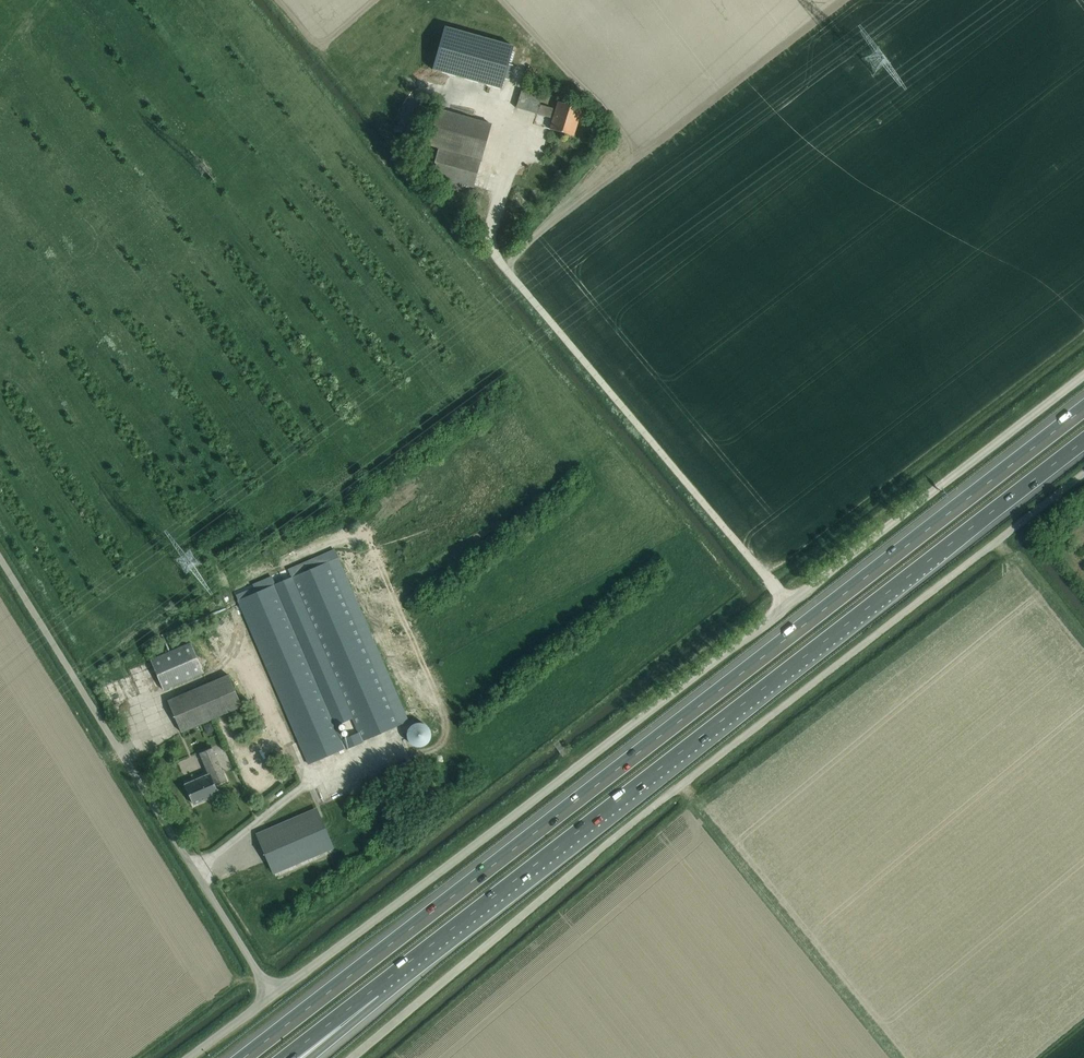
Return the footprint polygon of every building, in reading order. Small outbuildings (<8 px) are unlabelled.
[(509,79),(513,64),(509,63),(514,46),(444,26),(432,69),(502,89),(505,78),(509,79)] [(521,54),(520,70),(528,71),(529,54),(521,54)] [(555,108),(539,104),(542,96),(521,90),(516,107),(552,118),(549,128),(573,136),(580,113),(581,107),(557,100),(555,108)] [(473,187),(491,124),(438,108),(428,144),(438,147),(430,175),(437,177),(436,182),(461,189),(462,184),(473,187)] [(474,226),(479,221),(474,216),(470,220),(474,226)] [(346,749),(363,741),(363,740),(399,725),(328,561),(238,599),(308,764),(346,748),(346,749)] [(163,690),(204,673),(191,642),(150,660),(163,690)] [(181,732),(191,727),(242,706),(228,674),(168,700),(181,732)] [(253,724),(268,720),(265,709),(250,714),(253,724)] [(210,731),(216,729),(212,721),(200,726),(204,735),(211,732),(210,731)] [(412,745),(413,746),(416,747),(420,747),(423,746),(426,745),(428,743),(429,741),(430,739),(431,737),(431,734),(431,732),(431,730),(429,728),(428,726),(426,724),(424,723),(421,722),(419,722),(417,722),(416,722),(414,723),(411,725),(408,729),(407,731),(407,734),(406,737),(408,740),(410,743),(412,745)] [(227,745),(231,755),(238,752),(234,742),(227,745)] [(194,804),(204,800),(217,794),(213,786),(225,781),(211,747),(199,752),(209,773),(185,784),(194,804)] [(259,838),(257,833),(256,833),(273,873),(274,873),(271,868),(331,843),(318,813),(259,838)] [(521,830),(507,841),(510,844),(524,834),(521,830)] [(374,951),(384,943),(380,939),(371,947),(374,951)]
